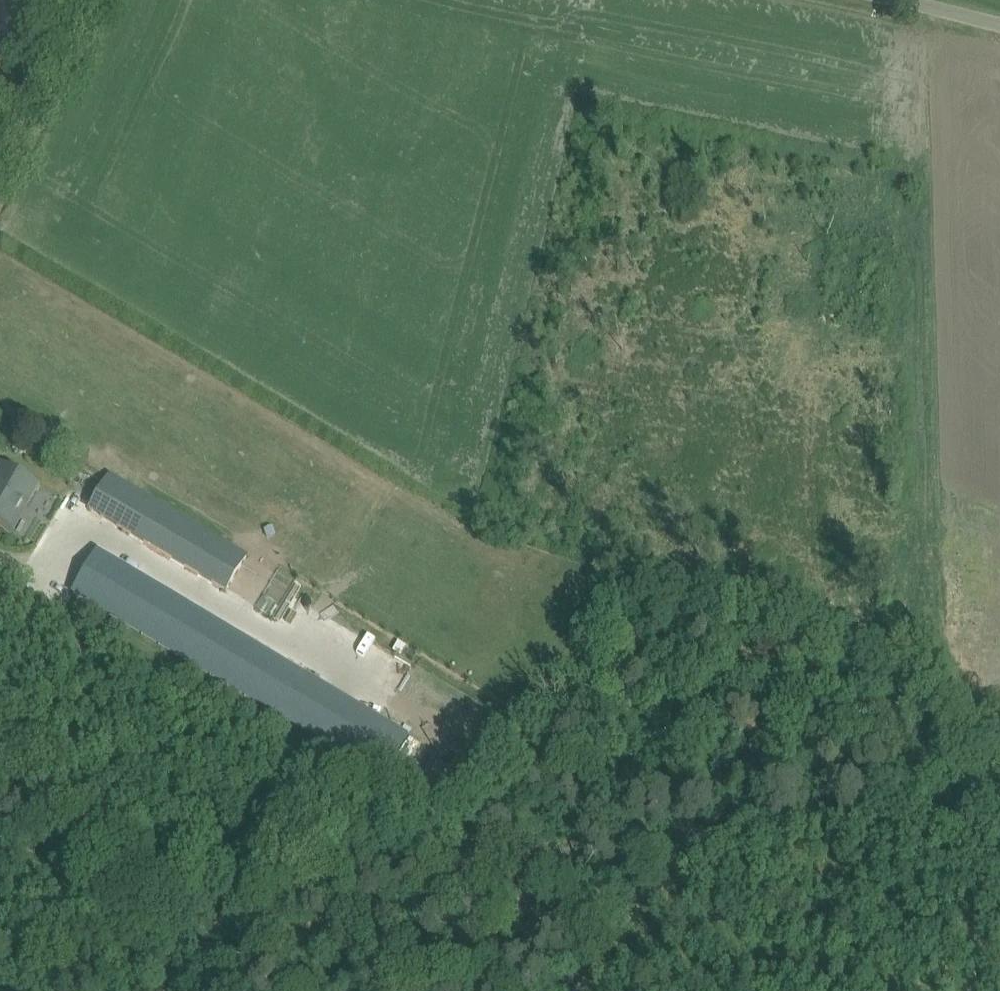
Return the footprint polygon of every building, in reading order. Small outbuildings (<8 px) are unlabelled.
[(0,528),(11,534),(38,486),(0,465),(0,528)] [(249,560),(171,515),(106,476),(85,511),(229,595),(249,560)] [(316,687),(171,602),(94,557),(70,596),(292,726),(303,709),(316,687)] [(257,600),(270,581),(261,575),(248,595),(257,600)]
